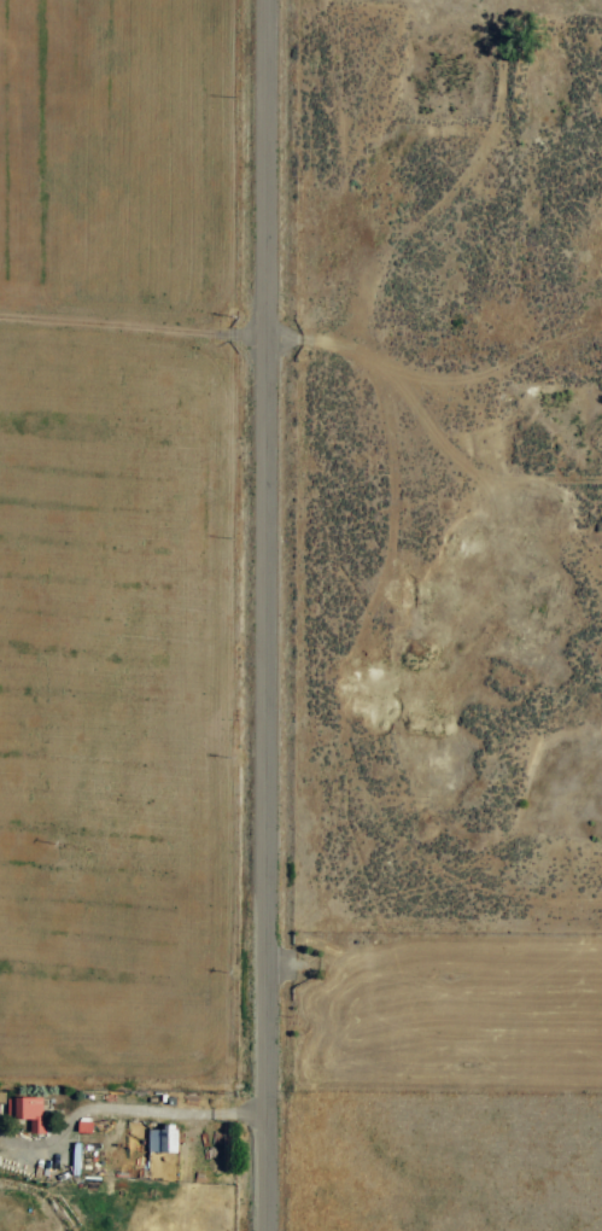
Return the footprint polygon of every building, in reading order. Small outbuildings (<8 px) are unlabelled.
[(6,1096),(6,1116),(29,1117),(29,1132),(41,1132),(42,1097),(6,1096)] [(176,1151),(177,1124),(163,1123),(163,1128),(147,1128),(147,1151),(176,1151)]
